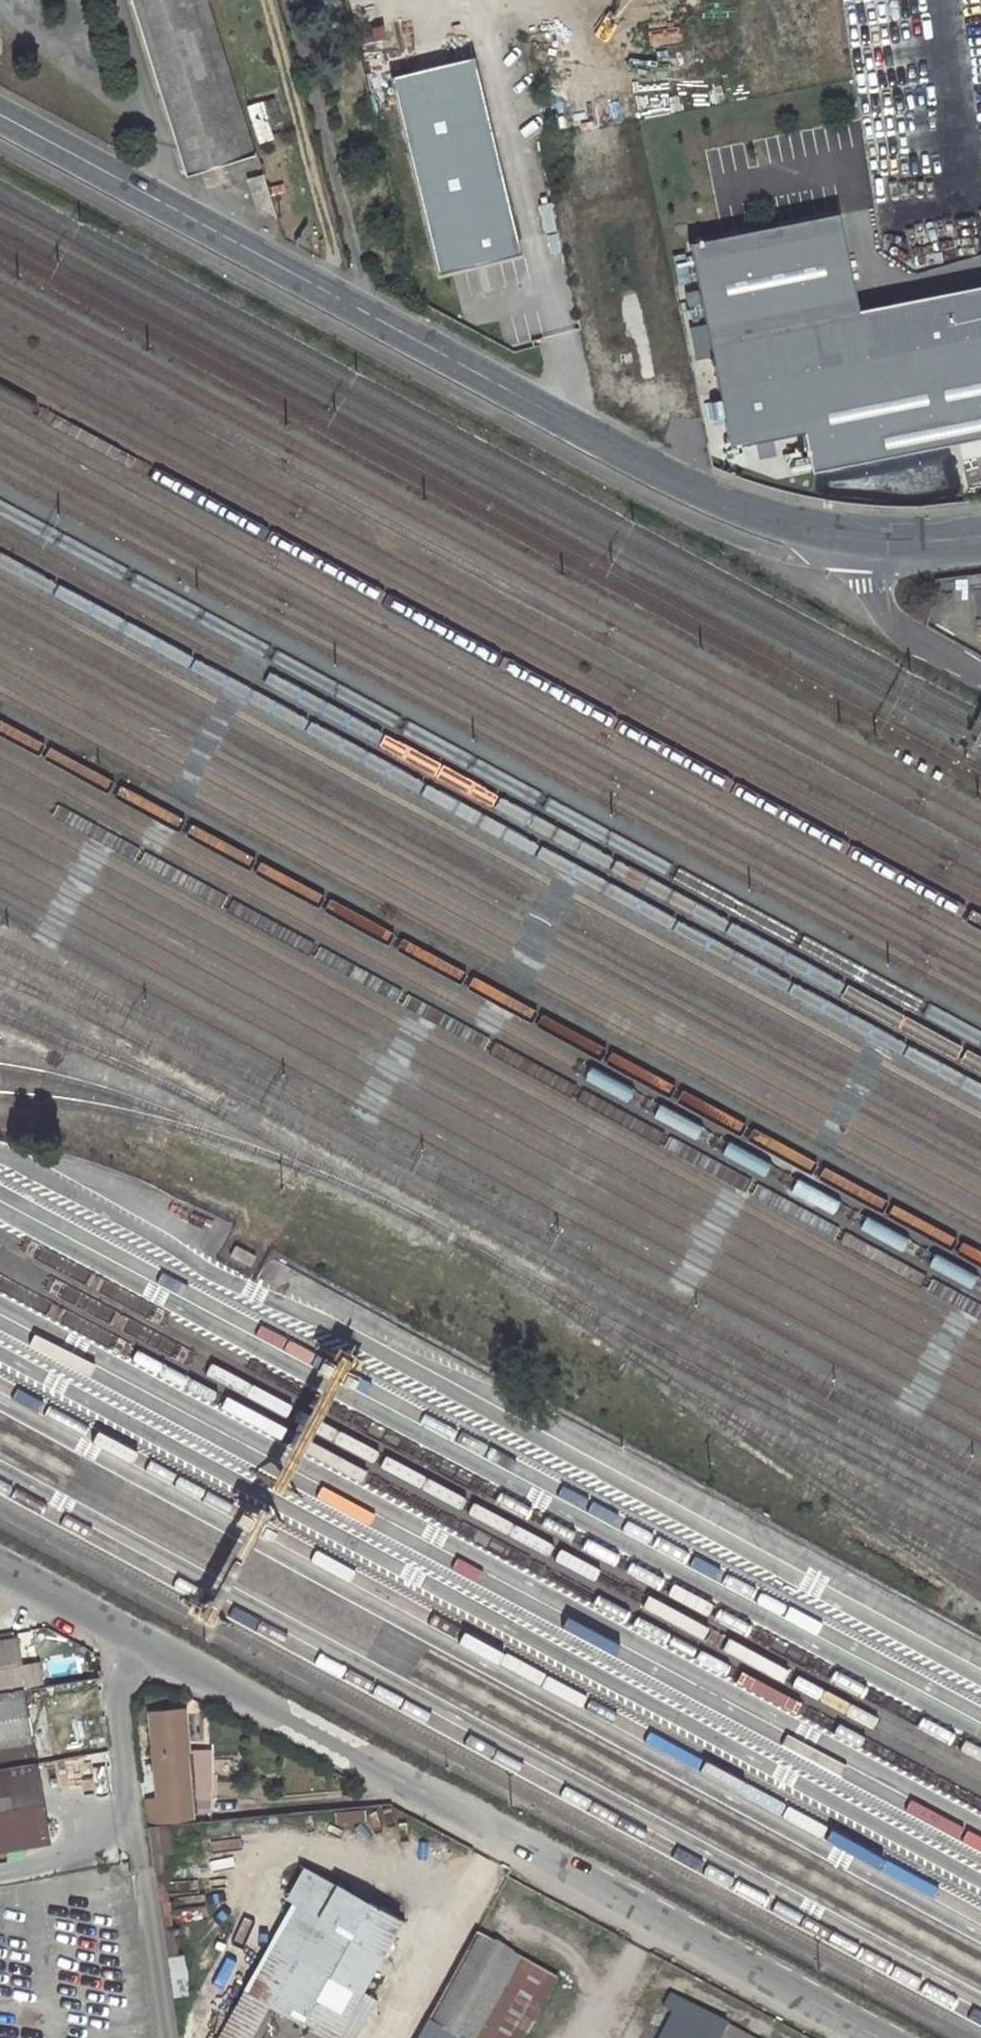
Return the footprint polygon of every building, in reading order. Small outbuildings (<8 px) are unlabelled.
[(213,0),(199,0),(197,0),(143,0),(200,185),(265,169),(213,0)] [(478,57),(393,77),(439,275),(524,256),(478,57)] [(268,189),(254,192),(262,222),(281,231),(268,189)] [(698,241),(739,440),(810,426),(819,469),(980,436),(980,286),(864,309),(844,212),(698,241)] [(17,1639),(0,1641),(0,1693),(25,1689),(17,1639)] [(29,1681),(42,1680),(41,1661),(28,1662),(29,1681)] [(32,1737),(25,1689),(0,1693),(0,1742),(32,1737)] [(187,1709),(154,1712),(161,1778),(194,1774),(195,1791),(215,1788),(212,1752),(192,1754),(187,1709)] [(36,1766),(32,1737),(0,1742),(0,1772),(36,1766)] [(47,1835),(36,1766),(0,1772),(0,1844),(47,1835)] [(149,1822),(199,1817),(195,1791),(194,1774),(161,1778),(163,1796),(146,1798),(149,1822)] [(312,1872),(223,2037),(336,2037),(401,1919),(312,1872)] [(417,2037),(526,2037),(559,1979),(474,1934),(417,2037)] [(663,2005),(676,2012),(721,2037),(720,2037),(749,2037),(669,1994),(663,2005)] [(661,2037),(720,2037),(721,2037),(676,2012),(661,2037)] [(783,2022),(780,2029),(790,2034),(793,2028),(783,2022)]
